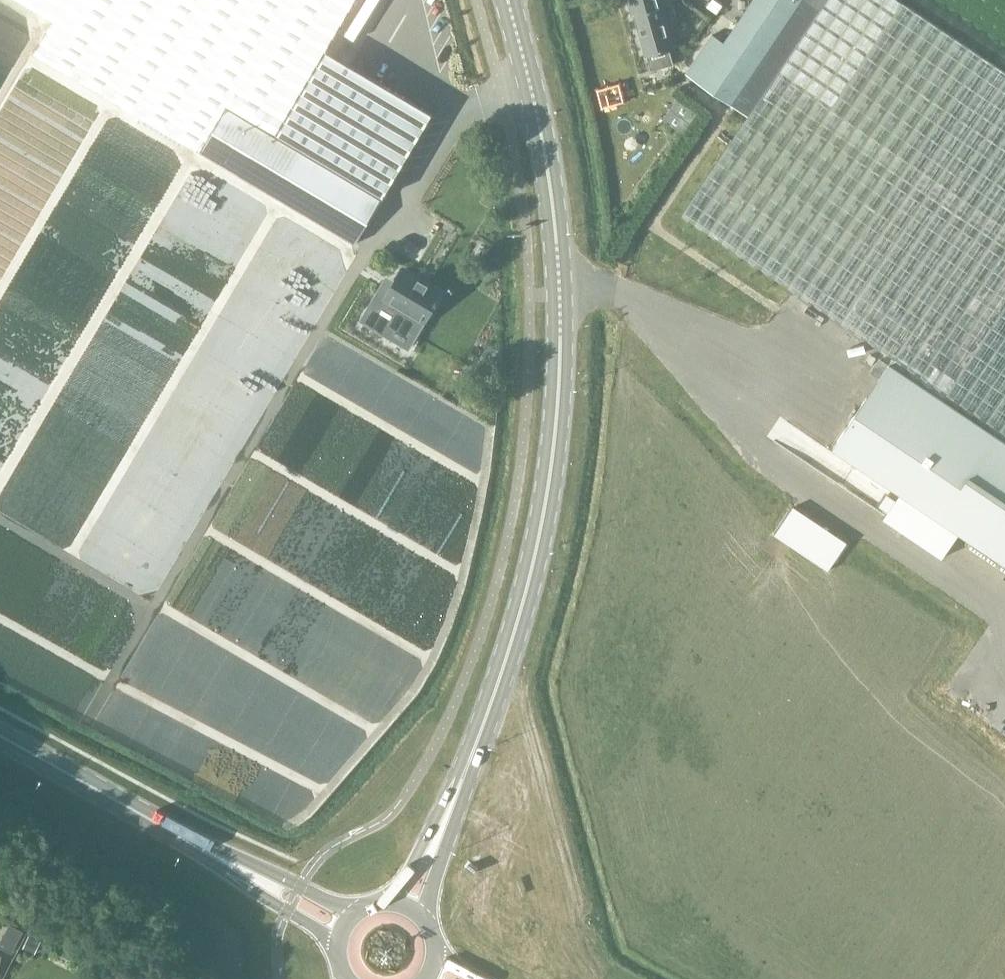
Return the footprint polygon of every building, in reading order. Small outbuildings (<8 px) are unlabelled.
[(58,8),(63,0),(19,0),(52,19),(32,52),(199,151),(225,107),(58,8)] [(58,8),(225,107),(381,199),(432,112),(325,49),(354,0),(63,0),(58,8)] [(645,55),(672,47),(664,18),(669,17),(664,0),(627,0),(632,14),(633,14),(645,55)] [(680,214),(893,357),(1004,433),(1004,72),(899,0),(751,0),(722,43),(711,35),(684,74),(746,116),(680,214)] [(355,243),(381,199),(225,107),(199,151),(355,243)] [(437,299),(440,294),(400,270),(387,292),(383,290),(366,318),(388,331),(394,321),(416,334),(434,304),(436,305),(439,300),(437,299)] [(832,448),(899,493),(882,518),(941,557),(958,532),(1004,564),(1004,433),(893,357),(832,448)] [(24,389),(27,520),(33,531),(148,589),(167,552),(168,551),(180,528),(175,525),(163,532),(163,518),(154,518),(148,508),(143,518),(136,507),(136,497),(131,497),(119,476),(136,476),(123,469),(116,458),(120,452),(112,439),(112,428),(101,428),(90,409),(89,381),(78,403),(60,394),(55,402),(48,406),(44,399),(30,399),(24,389)]
